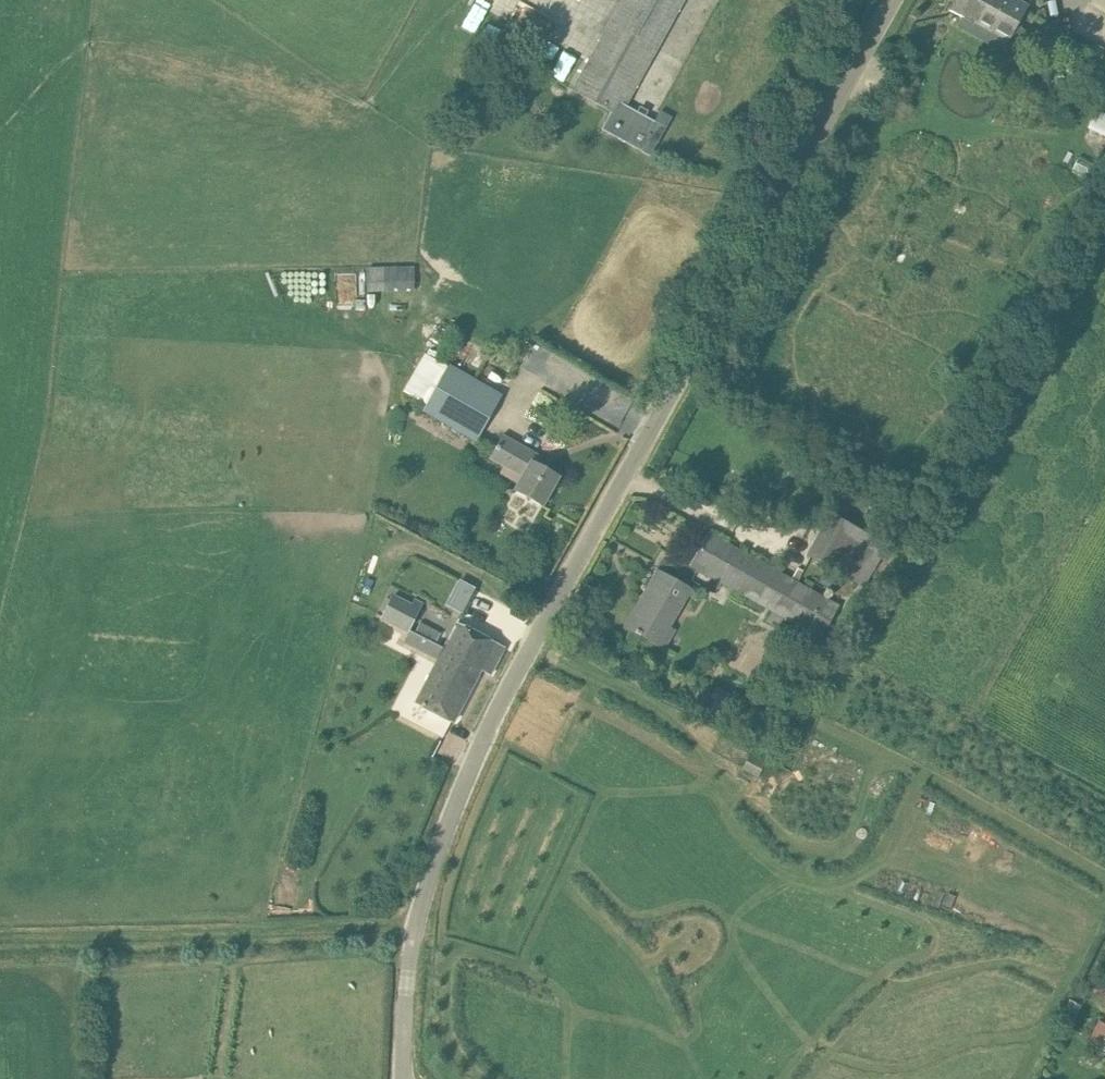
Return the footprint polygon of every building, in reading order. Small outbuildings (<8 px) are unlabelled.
[(651,157),(667,128),(656,122),(627,106),(685,0),(623,0),(585,69),(573,90),(611,111),(601,129),(651,157)] [(656,122),(667,128),(651,157),(674,169),(685,152),(700,160),(791,0),(725,0),(656,122)] [(950,10),(1007,43),(1028,5),(1018,0),(956,0),(950,10)] [(1087,128),(1104,136),(1104,112),(1097,108),(1087,128)] [(366,264),(367,289),(414,289),(414,264),(366,264)] [(503,394),(447,364),(444,369),(423,357),(404,390),(425,402),(421,410),(477,441),(503,394)] [(541,458),(504,436),(491,459),(522,477),(514,490),(543,507),(560,478),(537,464),(541,458)] [(770,492),(759,488),(754,500),(764,505),(770,492)] [(866,585),(889,544),(831,509),(807,552),(866,585)] [(689,566),(771,612),(821,641),(841,606),(710,531),(689,566)] [(640,604),(644,606),(630,629),(659,646),(691,590),(659,572),(640,604)] [(413,603),(394,593),(381,617),(409,633),(425,603),(416,598),(413,603)] [(421,621),(415,632),(436,643),(441,633),(421,621)] [(457,624),(416,701),(454,722),(481,670),(490,675),(504,649),(457,624)] [(717,686),(711,697),(724,704),(730,693),(717,686)] [(759,778),(767,763),(750,754),(742,769),(759,778)] [(283,871),(280,896),(297,899),(301,873),(283,871)] [(1083,1006),(1071,1001),(1064,1015),(1076,1020),(1083,1006)] [(1100,1021),(1091,1039),(1104,1046),(1104,1023),(1100,1021)]
